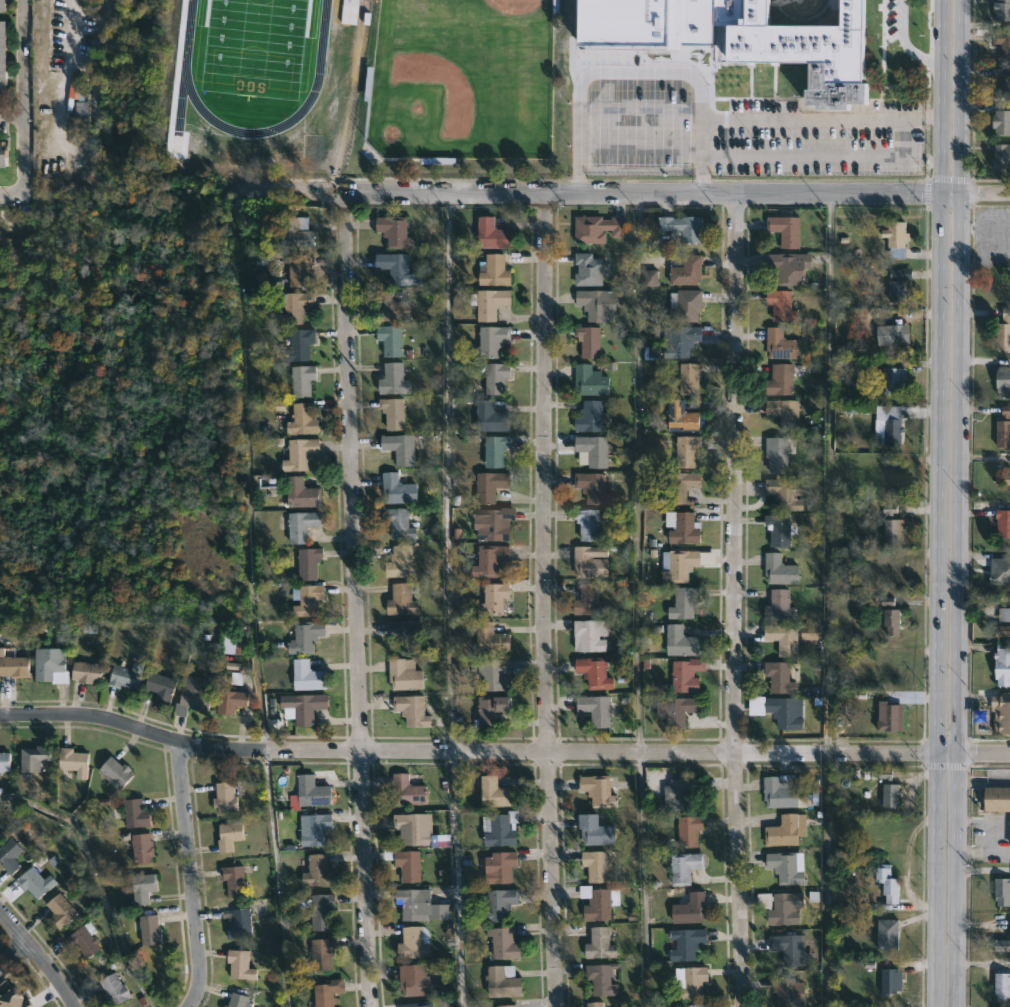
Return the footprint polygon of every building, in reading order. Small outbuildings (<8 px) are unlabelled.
[(8,10),(0,10),(0,0),(8,0),(8,10)] [(577,45),(578,0),(767,0),(767,29),(841,30),(842,0),(863,0),(862,87),(867,87),(867,107),(848,107),(848,113),(817,113),(817,108),(806,108),(806,93),(809,93),(810,66),(727,65),(728,27),(716,27),(715,46),(577,45)] [(993,26),(993,0),(1009,0),(1009,26),(993,26)] [(8,92),(0,92),(0,20),(9,20),(8,92)] [(993,32),(1009,32),(1009,57),(1000,57),(1000,44),(993,44),(993,32)] [(991,68),(1009,69),(1009,95),(995,95),(995,80),(991,80),(991,68)] [(86,101),(85,125),(71,124),(72,100),(86,101)] [(994,111),(1009,111),(1009,133),(994,132),(994,127),(992,127),(992,114),(994,114),(994,111)] [(10,167),(0,167),(0,140),(5,140),(5,149),(10,149),(10,167)] [(994,143),(1009,142),(1009,169),(990,169),(990,157),(994,157),(994,143)] [(617,168),(617,149),(595,149),(595,168),(617,168)] [(648,150),(627,150),(627,168),(648,168),(648,150)] [(656,167),(677,167),(677,150),(656,150),(656,167)] [(492,215),(492,227),(509,227),(509,245),(477,245),(477,215),(492,215)] [(626,215),(625,236),(611,236),(611,229),(601,229),(601,231),(604,231),(604,242),(574,242),(574,215),(601,215),(601,218),(610,218),(610,215),(626,215)] [(310,229),(310,231),(316,231),(316,250),(283,250),(283,245),(277,245),(277,232),(282,232),(282,218),(310,216),(310,229)] [(404,216),(404,235),(412,236),(412,248),(384,248),(384,237),(381,237),(381,230),(374,230),(374,216),(404,216)] [(701,216),(701,241),(682,241),(682,246),(669,246),(669,232),(671,232),(671,230),(657,229),(657,216),(681,217),(681,216),(701,216)] [(797,217),(796,249),(777,248),(778,232),(764,232),(764,216),(797,217)] [(905,221),(904,232),(909,232),(909,241),(905,241),(905,247),(887,246),(887,236),(881,236),(881,229),(887,229),(887,220),(905,221)] [(504,262),(504,269),(511,269),(511,284),(478,283),(479,260),(486,260),(486,252),(504,253),(504,262)] [(591,252),(601,253),(601,287),(574,287),(574,273),(577,273),(577,263),(574,263),(574,252),(591,252)] [(701,256),(700,284),(668,284),(669,266),(682,266),(682,253),(701,254),(701,256)] [(811,254),(810,268),(804,268),(803,285),(777,284),(778,274),(774,274),(774,268),(766,268),(767,253),(811,254)] [(411,254),(411,274),(422,274),(422,285),(391,285),(391,269),(378,269),(379,254),(411,254)] [(310,266),(309,287),(291,287),(292,255),(309,255),(308,266),(310,266)] [(900,277),(900,280),(905,280),(904,290),(908,290),(908,295),(904,295),(904,301),(888,301),(889,269),(901,269),(900,277)] [(391,289),(391,299),(394,299),(394,301),(408,301),(409,319),(379,320),(375,309),(374,289),(391,289)] [(614,306),(614,308),(612,308),(612,320),(586,321),(586,311),(582,310),(582,304),(574,304),(575,289),(614,290),(614,306)] [(697,321),(667,321),(667,308),(670,308),(670,292),(676,292),(676,289),(702,289),(701,312),(697,312),(697,321)] [(797,309),(797,321),(771,320),(772,304),(766,304),(766,289),(790,290),(789,309),(797,309)] [(511,290),(511,305),(496,305),(496,321),(477,321),(477,300),(476,300),(476,303),(468,303),(468,295),(475,295),(475,298),(477,298),(477,290),(511,290)] [(312,291),(312,306),(305,307),(305,312),(301,312),(301,324),(279,324),(278,301),(273,302),(273,293),(312,291)] [(1002,308),(1009,308),(1009,351),(996,350),(996,323),(1002,323),(1002,308)] [(400,325),(400,356),(382,356),(382,340),(375,340),(375,325),(400,325)] [(509,330),(509,339),(511,339),(510,343),(501,343),(501,348),(498,348),(498,358),(471,357),(471,345),(478,345),(479,334),(477,334),(478,326),(509,326),(509,330)] [(891,345),(905,345),(905,326),(891,326),(891,345)] [(603,327),(603,359),(584,358),(584,341),(580,341),(580,338),(577,338),(577,327),(603,327)] [(693,358),(664,357),(664,346),(673,346),(673,327),(704,327),(704,339),(693,339),(693,358)] [(785,328),(785,337),(788,337),(788,340),(804,340),(804,359),(772,359),(772,351),(769,351),(769,327),(785,328)] [(318,337),(318,344),(311,344),(312,361),(286,361),(286,350),(293,350),(293,342),(280,342),(280,331),(317,329),(318,337)] [(700,371),(700,380),(698,380),(698,394),(678,394),(678,374),(679,374),(679,362),(700,363),(700,371)] [(405,363),(405,380),(411,380),(411,393),(381,394),(381,380),(387,379),(387,363),(405,363)] [(512,371),(512,379),(507,379),(506,395),(487,395),(488,374),(487,374),(488,363),(512,364),(512,371)] [(608,376),(607,394),(577,394),(577,387),(574,387),(574,363),(591,363),(591,370),(601,370),(601,376),(608,376)] [(792,397),(766,397),(766,379),(771,379),(771,363),(792,363),(792,397)] [(315,372),(315,379),(309,379),(309,396),(290,397),(289,374),(290,374),(290,366),(315,365),(315,372)] [(1003,370),(1009,370),(1009,397),(998,397),(998,392),(996,392),(995,387),(996,370),(998,370),(998,366),(1003,366),(1003,370)] [(905,367),(905,383),(906,383),(906,386),(904,386),(904,393),(884,393),(885,373),(882,373),(882,367),(905,367)] [(406,399),(406,405),(408,405),(408,408),(406,408),(407,430),(388,430),(388,413),(384,413),(384,409),(381,409),(381,399),(406,399)] [(509,415),(509,430),(475,430),(476,399),(492,399),(492,410),(494,410),(494,411),(506,412),(505,415),(509,415)] [(601,400),(600,430),(573,430),(573,416),(580,416),(582,399),(601,400)] [(701,429),(701,432),(668,431),(668,399),(684,399),(684,411),(702,412),(701,429)] [(798,399),(797,426),(779,426),(779,415),(765,414),(765,399),(798,399)] [(309,409),(309,419),(317,419),(317,434),(285,434),(285,421),(292,421),(292,403),(309,403),(309,409)] [(1008,420),(1009,420),(1009,447),(995,447),(995,420),(1003,420),(1001,406),(1009,406),(1009,413),(1008,413),(1008,420)] [(902,419),(902,422),(901,422),(901,426),(903,426),(901,445),(883,445),(883,418),(902,419)] [(415,435),(416,466),(398,466),(397,450),(384,450),(383,436),(415,435)] [(503,468),(484,468),(484,436),(509,435),(508,446),(506,446),(506,450),(503,450),(503,468)] [(606,436),(606,467),(587,467),(587,451),(572,451),(572,436),(606,436)] [(694,469),(674,469),(675,436),(700,436),(700,447),(698,447),(698,451),(694,451),(694,469)] [(795,438),(794,454),(787,454),(787,473),(768,473),(768,456),(765,456),(765,437),(795,438)] [(318,441),(318,453),(310,453),(310,460),(307,460),(308,471),(281,471),(281,459),(287,459),(286,445),(287,445),(287,439),(318,439),(318,441)] [(1008,470),(1009,470),(1009,484),(995,484),(995,473),(1008,473),(1008,470)] [(399,472),(400,483),(402,482),(402,484),(418,483),(419,502),(389,504),(388,496),(384,497),(382,473),(399,472)] [(611,493),(611,504),(585,504),(585,494),(581,493),(581,487),(573,487),(574,472),(604,473),(604,492),(611,493)] [(703,473),(703,488),(689,488),(688,505),(668,504),(669,472),(703,473)] [(508,473),(508,488),(494,488),(494,505),(474,504),(474,483),(473,483),(473,481),(475,481),(475,473),(508,473)] [(302,477),(302,486),(319,487),(318,506),(286,506),(286,475),(302,475),(302,477)] [(794,479),(794,482),(810,484),(810,494),(796,495),(796,499),(803,499),(803,511),(777,511),(777,499),(773,499),(773,493),(764,493),(764,478),(794,479)] [(888,486),(889,495),(904,493),(902,485),(888,486)] [(891,513),(891,520),(904,520),(904,543),(882,544),(882,520),(883,520),(883,513),(881,513),(881,506),(894,505),(895,513),(891,513)] [(406,508),(407,528),(415,527),(416,539),(389,540),(388,523),(384,523),(383,509),(406,508)] [(515,519),(508,520),(508,541),(477,541),(477,527),(484,527),(484,519),(475,519),(475,509),(515,508),(515,519)] [(993,509),(1009,508),(1009,537),(995,538),(995,519),(993,519),(993,509)] [(598,509),(598,516),(600,516),(600,518),(598,518),(598,541),(579,541),(579,524),(575,524),(575,518),(573,518),(573,509),(598,509)] [(320,511),(320,526),(305,527),(305,543),(288,544),(287,524),(285,524),(285,519),(287,519),(287,512),(320,511)] [(693,512),(693,528),(699,528),(699,542),(667,542),(668,529),(675,529),(675,525),(666,525),(666,513),(693,512)] [(789,515),(789,547),(770,547),(770,530),(766,530),(766,525),(764,525),(764,515),(789,515)] [(412,576),(385,578),(384,561),(390,561),(389,553),(392,553),(391,546),(410,545),(412,576)] [(508,546),(508,561),(501,561),(501,566),(498,566),(497,578),(469,577),(469,565),(478,565),(477,545),(508,546)] [(590,546),(606,546),(606,556),(592,556),(592,558),(607,558),(607,578),(578,578),(578,584),(557,584),(557,578),(575,578),(575,570),(573,570),(573,546),(590,546)] [(315,580),(297,581),(296,549),(321,548),(321,559),(318,559),(318,562),(315,562),(315,580)] [(699,551),(699,566),(691,566),(691,571),(687,571),(687,582),(661,582),(661,570),(669,570),(669,569),(660,569),(660,551),(699,551)] [(781,552),(781,563),(796,565),(796,583),(768,583),(768,576),(766,576),(766,566),(764,566),(764,551),(781,552)] [(1009,560),(1009,567),(1009,591),(1009,596),(1002,597),(1002,593),(995,593),(995,567),(1001,567),(1001,553),(1009,553),(1009,560)] [(884,561),(884,586),(904,586),(904,561),(884,561)] [(508,583),(507,597),(502,597),(502,615),(476,614),(476,603),(483,603),(482,589),(483,589),(483,584),(508,583)] [(317,617),(291,617),(291,605),(298,605),(298,585),(322,584),(323,599),(317,599),(317,617)] [(409,584),(409,601),(418,601),(418,614),(386,615),(386,599),(391,599),(391,584),(409,584)] [(598,584),(598,597),(597,597),(597,602),(605,602),(605,615),(573,615),(573,600),(578,600),(578,584),(598,584)] [(702,595),(701,603),(697,603),(696,620),(670,619),(670,607),(677,607),(677,588),(702,588),(702,595)] [(789,589),(788,607),(796,607),(796,620),(764,620),(764,605),(770,605),(770,588),(789,589)] [(998,607),(1009,607),(1009,621),(998,621),(998,607)] [(899,609),(899,636),(886,636),(886,626),(883,626),(883,609),(899,609)] [(607,635),(598,635),(598,639),(603,639),(603,643),(606,643),(606,651),(580,652),(580,635),(573,635),(573,620),(607,620),(607,635)] [(312,653),(286,654),(286,642),(293,642),(293,622),(324,621),(324,636),(316,636),(316,642),(312,642),(312,653)] [(421,621),(421,653),(404,654),(403,637),(388,637),(387,621),(421,621)] [(491,632),(491,633),(508,633),(508,652),(476,653),(475,621),(491,621),(491,632)] [(682,625),(682,634),(684,634),(684,636),(699,636),(699,655),(666,655),(666,624),(682,624),(682,625)] [(995,625),(1009,625),(1009,638),(999,637),(999,636),(995,635),(995,625)] [(816,626),(816,640),(800,640),(800,636),(796,636),(795,658),(777,658),(777,640),(768,639),(769,626),(796,626),(796,628),(800,628),(800,626),(816,626)] [(995,644),(1009,645),(1009,686),(994,687),(994,680),(992,680),(992,660),(991,660),(991,653),(995,653),(995,644)] [(63,648),(63,671),(66,671),(67,683),(50,684),(50,681),(32,682),(32,664),(31,664),(31,660),(33,660),(32,648),(63,648)] [(899,649),(883,649),(883,686),(899,686),(899,649)] [(26,676),(0,676),(0,658),(9,657),(26,657),(26,676)] [(606,657),(606,677),(613,677),(613,689),(588,690),(588,680),(582,680),(582,673),(575,673),(574,658),(606,657)] [(307,658),(307,668),(309,668),(309,670),(322,670),(323,688),(291,690),(290,659),(307,658)] [(706,659),(706,671),(694,671),(694,677),(701,677),(701,692),(672,692),(672,659),(688,661),(688,658),(706,659)] [(406,659),(415,659),(416,671),(424,670),(425,690),(395,691),(394,684),(391,684),(390,659),(406,659)] [(505,672),(505,675),(509,675),(509,677),(510,677),(510,681),(505,683),(505,690),(483,691),(482,676),(477,676),(477,674),(469,674),(469,665),(477,665),(476,660),(504,659),(505,672)] [(84,662),(93,664),(93,663),(101,664),(99,679),(92,680),(91,684),(75,681),(75,680),(69,679),(71,661),(84,662)] [(141,664),(134,689),(120,684),(119,689),(106,685),(112,664),(128,669),(130,661),(141,664)] [(787,663),(787,682),(793,682),(793,694),(767,694),(767,677),(762,677),(762,662),(787,663)] [(176,680),(168,704),(154,699),(156,693),(144,688),(150,670),(176,680)] [(211,693),(206,713),(190,709),(190,707),(187,706),(184,718),(172,715),(175,703),(177,703),(183,674),(203,679),(201,691),(211,693)] [(246,700),(245,706),(234,706),(233,715),(216,714),(217,691),(246,693),(246,700)] [(1001,691),(1009,691),(1009,734),(994,734),(995,707),(991,707),(991,696),(1001,696),(1001,691)] [(327,695),(327,709),(312,710),(312,726),(294,727),(294,719),(282,719),(282,709),(279,709),(279,696),(327,695)] [(426,696),(426,716),(433,716),(434,728),(408,728),(408,717),(402,718),(402,711),(395,711),(395,697),(426,696)] [(491,696),(509,697),(509,712),(497,712),(497,729),(477,729),(477,727),(474,727),(474,719),(477,719),(477,707),(476,707),(477,696),(491,696)] [(608,700),(608,727),(591,727),(591,711),(576,711),(575,697),(608,696),(608,700)] [(689,714),(689,730),(670,730),(669,718),(659,719),(659,702),(668,702),(668,699),(702,698),(702,713),(689,714)] [(795,698),(795,717),(799,717),(799,730),(776,729),(776,718),(763,718),(764,698),(795,698)] [(886,701),(886,705),(898,705),(898,732),(874,732),(873,720),(876,720),(876,701),(886,701)] [(38,773),(19,772),(19,749),(34,749),(34,746),(51,746),(51,761),(38,761),(38,773)] [(87,753),(85,778),(73,778),(74,770),(58,769),(58,747),(71,748),(71,752),(87,753)] [(12,754),(0,754),(0,773),(12,773),(12,754)] [(117,764),(119,766),(122,763),(129,770),(127,773),(131,776),(118,792),(103,779),(105,777),(97,769),(108,756),(117,764)] [(313,774),(313,786),(330,786),(330,806),(302,806),(302,803),(297,803),(297,774),(313,774)] [(410,774),(410,783),(412,783),(412,786),(429,786),(429,803),(394,803),(394,774),(410,774)] [(797,774),(797,795),(806,794),(806,807),(765,807),(765,800),(763,800),(763,777),(797,774)] [(495,776),(496,782),(497,781),(497,786),(499,786),(499,787),(513,786),(514,806),(481,807),(479,776),(495,776)] [(609,776),(610,795),(616,795),(617,807),(591,808),(591,797),(587,797),(587,791),(579,791),(579,776),(609,776)] [(691,781),(692,809),(663,810),(662,799),(671,799),(671,787),(669,787),(669,780),(691,779),(691,781)] [(231,781),(233,798),(235,797),(237,812),(216,814),(215,808),(212,808),(211,798),(215,798),(213,783),(231,781)] [(898,784),(898,790),(900,790),(900,794),(898,794),(898,807),(882,807),(882,784),(898,784)] [(981,786),(1009,786),(1009,845),(1007,845),(1008,811),(981,810),(981,786)] [(143,804),(144,812),(151,811),(153,827),(127,829),(125,801),(143,799),(143,804)] [(518,811),(517,823),(514,823),(514,830),(516,831),(516,845),(483,847),(482,816),(489,816),(490,814),(507,814),(507,810),(518,811)] [(320,846),(299,847),(299,830),(300,830),(300,820),(303,815),(330,814),(330,829),(319,829),(320,846)] [(422,814),(423,833),(430,833),(430,846),(405,846),(405,835),(399,835),(399,829),(392,829),(392,814),(422,814)] [(597,814),(597,826),(614,826),(614,844),(583,845),(583,837),(581,837),(581,829),(577,829),(577,815),(597,814)] [(794,844),(762,844),(762,827),(778,827),(778,815),(803,814),(803,836),(794,836),(794,844)] [(704,824),(704,831),(696,831),(697,848),(678,848),(677,817),(704,817),(704,824)] [(241,822),(242,840),(232,841),(232,852),(217,853),(216,839),(218,839),(217,824),(219,823),(223,824),(241,822)] [(149,835),(150,842),(152,841),(153,855),(150,855),(151,864),(133,866),(133,863),(131,864),(130,857),(132,857),(130,835),(149,834),(149,835)] [(8,875),(0,866),(0,864),(0,844),(9,837),(20,850),(12,857),(19,866),(12,872),(8,875)] [(395,849),(395,851),(418,851),(418,882),(399,882),(399,867),(394,867),(394,860),(382,860),(382,849),(395,849)] [(510,867),(510,884),(494,885),(494,883),(485,883),(484,857),(490,857),(490,853),(516,852),(517,867),(510,867)] [(609,852),(610,883),(591,883),(591,866),(584,866),(584,852),(609,852)] [(796,852),(802,852),(803,883),(778,884),(778,874),(774,874),(774,868),(766,868),(766,854),(796,852)] [(704,853),(704,869),(689,869),(690,887),(671,887),(670,854),(704,853)] [(326,861),(326,870),(332,870),(332,885),(301,887),(301,873),(307,873),(307,868),(306,868),(307,855),(326,855),(326,861)] [(889,865),(889,878),(898,879),(897,904),(885,904),(885,895),(882,895),(882,883),(878,883),(878,880),(875,879),(876,864),(889,865)] [(36,874),(41,880),(47,874),(55,883),(36,901),(25,889),(22,892),(13,882),(30,866),(36,874)] [(246,866),(249,894),(231,896),(229,879),(224,880),(223,868),(246,866)] [(147,904),(131,905),(129,875),(153,874),(154,892),(146,892),(147,904)] [(1009,887),(1009,907),(997,907),(997,900),(994,900),(994,879),(1009,879),(1009,887)] [(591,886),(591,890),(618,890),(619,905),(609,905),(609,921),(583,921),(583,905),(588,905),(588,898),(579,898),(579,886),(591,886)] [(432,889),(432,903),(450,903),(450,919),(406,920),(405,904),(398,904),(398,889),(432,889)] [(506,923),(480,924),(479,895),(486,895),(485,891),(517,889),(518,898),(515,898),(515,903),(506,904),(506,923)] [(700,921),(673,922),(672,905),(688,904),(688,892),(702,891),(703,913),(700,913),(700,921)] [(77,913),(57,931),(46,919),(52,914),(43,905),(58,892),(77,913)] [(791,896),(791,911),(799,911),(799,925),(767,925),(766,910),(773,910),(773,894),(791,893),(791,896)] [(329,932),(309,932),(308,895),(333,895),(333,908),(328,908),(329,932)] [(250,916),(250,936),(225,939),(224,923),(226,923),(226,918),(221,918),(221,911),(249,908),(250,916)] [(160,944),(141,946),(138,916),(159,914),(161,942),(160,944)] [(895,950),(874,950),(875,919),(896,919),(895,950)] [(99,943),(103,948),(88,960),(77,945),(74,947),(67,938),(90,921),(97,931),(94,933),(101,942),(99,943)] [(429,957),(396,959),(396,943),(401,943),(400,928),(421,926),(425,929),(428,933),(429,957)] [(611,926),(611,944),(620,944),(620,957),(588,958),(587,942),(593,942),(593,926),(611,926)] [(513,928),(514,944),(518,944),(519,959),(492,961),(491,937),(485,936),(485,929),(513,928)] [(705,940),(705,942),(699,943),(699,948),(694,948),(695,959),(669,960),(669,949),(675,948),(675,939),(668,939),(668,930),(705,929),(705,940)] [(800,948),(801,965),(782,966),(782,949),(768,950),(767,935),(800,934),(800,948)] [(331,970),(310,971),(309,940),(336,939),(337,953),(331,953),(331,970)] [(994,940),(1009,940),(1009,951),(998,951),(994,951),(994,940)] [(248,950),(248,967),(255,967),(254,979),(228,977),(229,962),(226,961),(227,950),(239,951),(239,949),(248,950)] [(609,963),(609,969),(611,969),(610,983),(617,983),(617,994),(614,994),(614,996),(592,997),(590,979),(584,979),(584,964),(609,963)] [(425,965),(426,976),(432,976),(433,994),(430,995),(430,996),(399,998),(397,966),(425,965)] [(707,973),(707,980),(701,980),(702,997),(675,998),(674,966),(706,965),(707,973)] [(514,976),(514,977),(520,977),(521,996),(487,997),(486,981),(484,981),(483,976),(486,976),(486,967),(514,966),(514,976)] [(897,968),(897,970),(902,970),(901,989),(897,989),(897,993),(890,992),(890,994),(881,994),(881,967),(897,968)] [(999,972),(1009,973),(1009,983),(1007,983),(1006,1000),(993,999),(994,993),(991,992),(992,972),(994,972),(994,969),(1000,969),(999,972)] [(116,971),(123,984),(125,983),(133,996),(115,1006),(113,1002),(110,1004),(105,995),(108,993),(100,980),(116,971)] [(801,982),(801,1006),(778,1006),(778,992),(770,992),(770,988),(767,988),(767,977),(791,977),(792,982),(801,982)] [(333,1005),(333,1006),(313,1006),(313,1005),(314,1005),(312,985),(314,985),(314,981),(342,979),(343,993),(333,993),(333,998),(335,998),(336,1004),(333,1005)] [(246,1001),(244,1006),(222,1006),(223,1004),(226,1005),(231,990),(248,995),(246,1001)]
